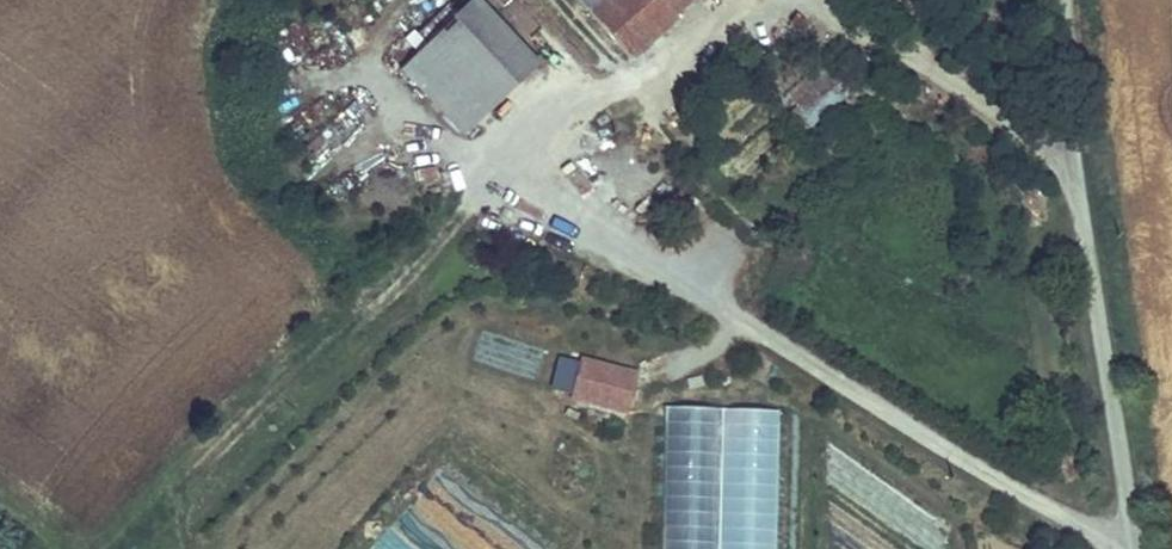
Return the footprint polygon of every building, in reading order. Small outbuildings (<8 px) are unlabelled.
[(528,45),(481,0),(453,0),(393,64),(457,123),(528,45)] [(647,61),(710,0),(587,0),(647,61)] [(837,76),(782,127),(808,154),(865,105),(837,76)] [(413,172),(443,186),(450,171),(421,157),(413,172)] [(556,354),(550,388),(567,391),(573,357),(556,354)] [(628,410),(636,367),(572,356),(565,399),(628,410)] [(658,548),(775,548),(781,409),(664,404),(658,548)]
